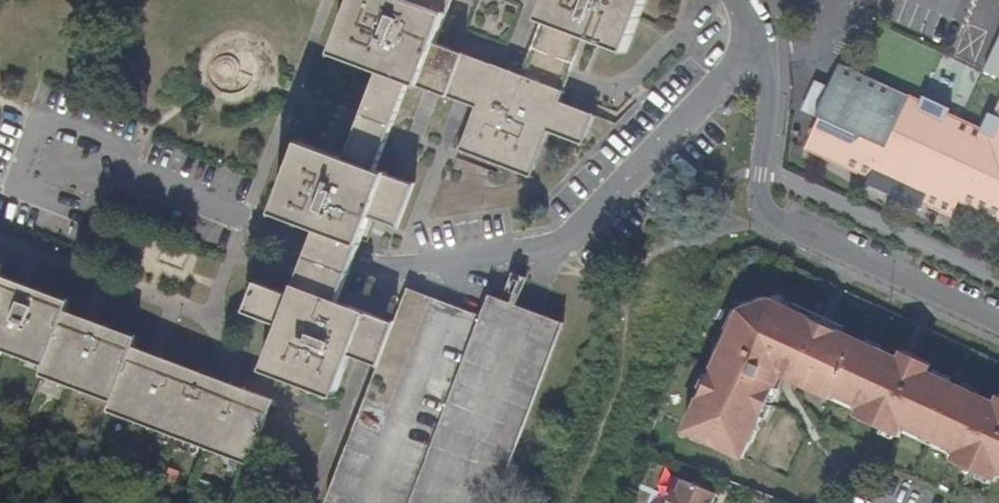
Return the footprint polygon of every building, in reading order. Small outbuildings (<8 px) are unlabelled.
[(504,298),(491,293),(483,315),(408,289),(396,324),(338,303),(371,215),(399,225),(414,185),(374,169),(408,79),(477,104),(460,148),(529,174),(546,128),(583,141),(593,116),(556,101),(581,31),(626,47),(643,0),(551,0),(545,17),(542,16),(520,73),(433,42),(449,0),(354,0),(335,52),(378,69),(345,160),(302,144),(278,213),(319,228),(292,299),(258,287),(248,314),(283,327),(267,371),(336,397),(352,353),(381,364),(330,502),(499,502),(565,321),(520,304),(529,279),(514,273),(504,298)] [(803,146),(867,176),(865,181),(919,206),(922,201),(951,215),(958,201),(998,220),(998,102),(994,113),(988,110),(980,127),(947,112),(950,106),(922,93),(919,99),(838,62),(826,88),(814,82),(802,107),(818,115),(803,146)] [(67,312),(71,303),(0,276),(0,277),(0,353),(45,370),(67,312)] [(926,409),(938,378),(929,374),(909,364),(903,378),(894,374),(899,362),(840,335),(829,330),(825,339),(814,334),(818,325),(789,312),(769,303),(737,315),(728,335),(833,375),(926,409)] [(791,307),(789,312),(818,325),(829,330),(840,335),(842,330),(791,307)] [(113,406),(135,348),(138,339),(67,312),(45,370),(42,379),(113,406)] [(829,330),(818,325),(814,334),(825,339),(829,330)] [(703,391),(764,413),(777,381),(801,390),(804,385),(825,395),(833,375),(728,335),(707,382),(703,391)] [(135,348),(113,406),(110,414),(250,465),(275,402),(135,348)] [(909,364),(929,374),(930,368),(902,355),(899,362),(894,374),(903,378),(909,364)] [(938,378),(926,409),(833,375),(825,395),(824,395),(858,410),(854,420),(897,439),(901,429),(956,454),(952,463),(995,483),(998,474),(998,422),(998,423),(990,419),(996,405),(938,378)] [(697,388),(703,391),(707,382),(701,380),(697,388)] [(753,435),(764,413),(703,391),(701,396),(683,437),(690,440),(688,445),(698,450),(700,445),(740,463),(748,447),(746,446),(751,434),(753,435)] [(996,405),(990,419),(998,423),(998,422),(998,398),(996,405)] [(720,495),(686,482),(681,494),(674,497),(672,502),(717,502),(720,495)]
